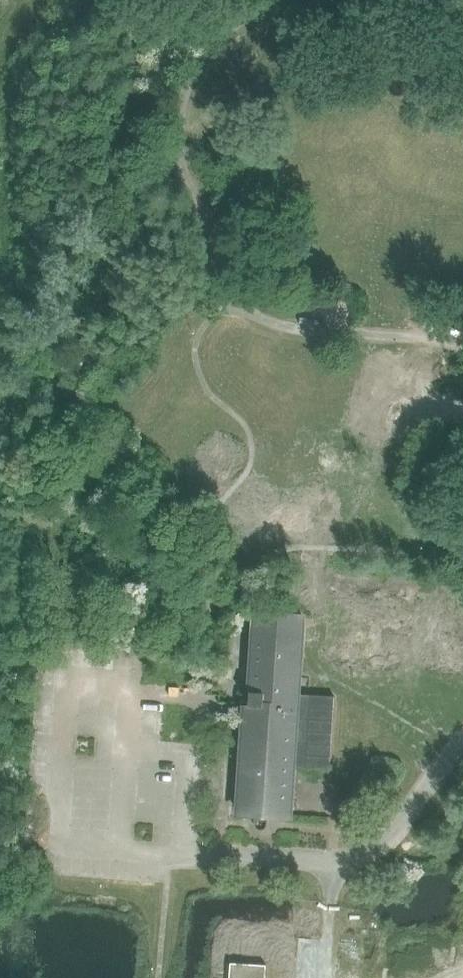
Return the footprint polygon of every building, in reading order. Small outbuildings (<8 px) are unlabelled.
[(246,718),(238,812),(245,813),(269,814),(278,815),(291,816),(294,765),(330,767),(335,695),(299,693),(303,617),(269,615),(255,614),(251,663),(247,705),(246,718)] [(266,965),(230,962),(229,977),(265,977),(266,965)]
